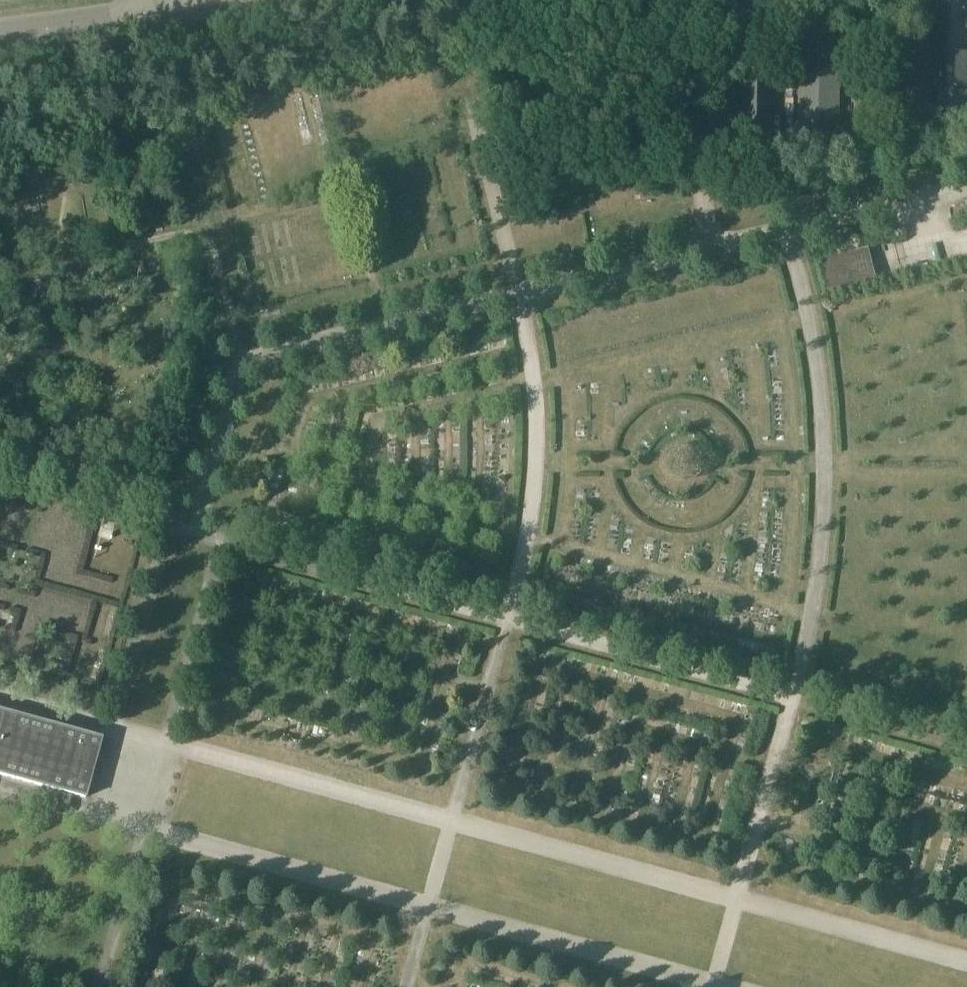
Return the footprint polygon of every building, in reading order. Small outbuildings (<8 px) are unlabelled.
[(902,27),(900,118),(920,118),(920,128),(931,129),(932,28),(902,27)] [(800,132),(839,133),(841,39),(801,38),(800,132)] [(955,88),(966,88),(966,51),(955,51),(955,88)] [(744,135),(772,135),(773,77),(745,76),(744,135)] [(83,803),(87,790),(80,788),(89,755),(96,757),(100,743),(0,716),(0,780),(83,803)]
